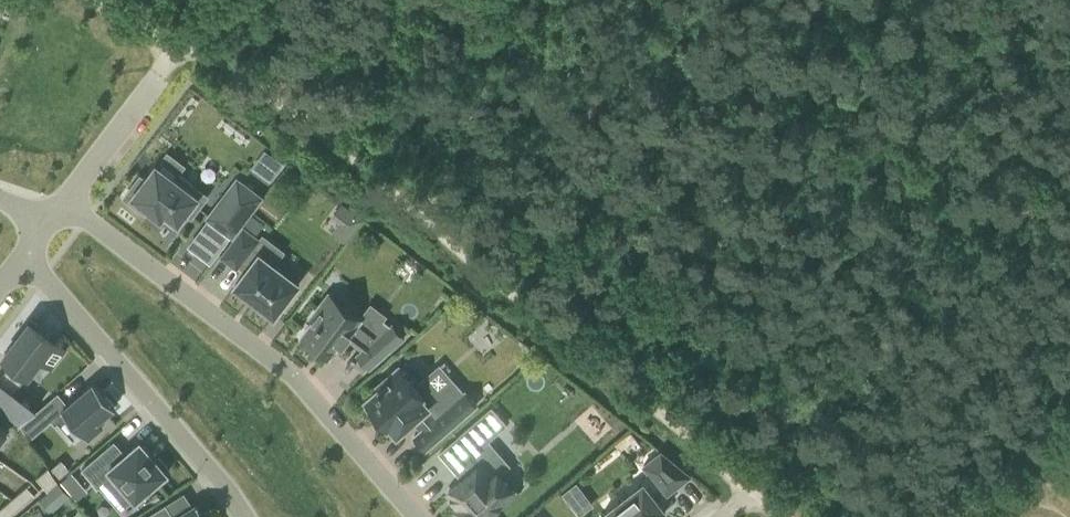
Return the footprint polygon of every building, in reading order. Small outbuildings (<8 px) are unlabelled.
[(264,149),(253,166),(271,178),(283,161),(264,149)] [(191,190),(195,185),(177,172),(174,177),(157,164),(145,179),(141,176),(125,197),(146,213),(149,208),(162,218),(166,212),(179,222),(187,212),(192,216),(204,200),(191,190)] [(262,197),(238,178),(208,217),(233,236),(262,197)] [(346,243),(364,219),(350,209),(332,232),(346,243)] [(275,315),(300,282),(253,247),(260,238),(244,226),(221,256),(237,268),(239,266),(245,271),(235,285),(275,315)] [(362,318),(362,317),(330,293),(311,318),(314,320),(302,336),(328,356),(340,340),(343,342),(348,336),(364,349),(358,354),(370,367),(405,337),(393,323),(391,325),(383,319),(375,328),(362,318)] [(56,340),(31,321),(30,320),(3,355),(12,362),(0,378),(0,408),(20,423),(37,408),(15,391),(28,374),(30,375),(56,340)] [(468,334),(484,354),(499,341),(484,322),(468,334)] [(416,385),(400,367),(377,387),(380,389),(366,401),(368,404),(366,406),(376,418),(378,416),(381,419),(384,417),(398,433),(412,421),(421,431),(414,437),(425,449),(477,404),(466,392),(465,393),(455,381),(441,393),(427,376),(416,385)] [(58,392),(21,425),(30,439),(63,410),(88,439),(103,426),(99,421),(116,407),(94,381),(69,404),(58,392)] [(492,407),(457,438),(471,455),(507,424),(492,407)] [(116,439),(83,468),(99,487),(115,473),(137,499),(169,471),(167,468),(168,467),(160,457),(158,458),(142,439),(127,452),(116,439)] [(661,487),(667,494),(692,475),(662,451),(644,465),(650,472),(640,479),(643,483),(602,514),(605,516),(656,516),(666,510),(653,493),(661,487)] [(62,459),(52,468),(60,478),(70,469),(62,459)] [(467,516),(487,516),(516,492),(498,472),(495,475),(484,462),(449,492),(460,505),(458,507),(467,516)] [(48,490),(58,482),(48,468),(43,472),(50,481),(44,486),(48,490)] [(50,481),(43,472),(37,477),(44,486),(50,481)] [(84,485),(72,472),(62,482),(73,494),(84,485)] [(27,501),(34,494),(27,486),(19,492),(27,501)] [(27,501),(19,492),(12,499),(19,507),(27,501)] [(58,508),(45,493),(39,499),(51,513),(58,508)] [(19,507),(12,499),(4,505),(12,513),(19,507)] [(145,516),(175,516),(166,503),(145,516)] [(199,503),(177,516),(207,516),(199,503)] [(4,505),(0,509),(0,515),(2,516),(7,516),(12,513),(4,505)] [(41,509),(32,514),(33,516),(46,516),(41,509)]
